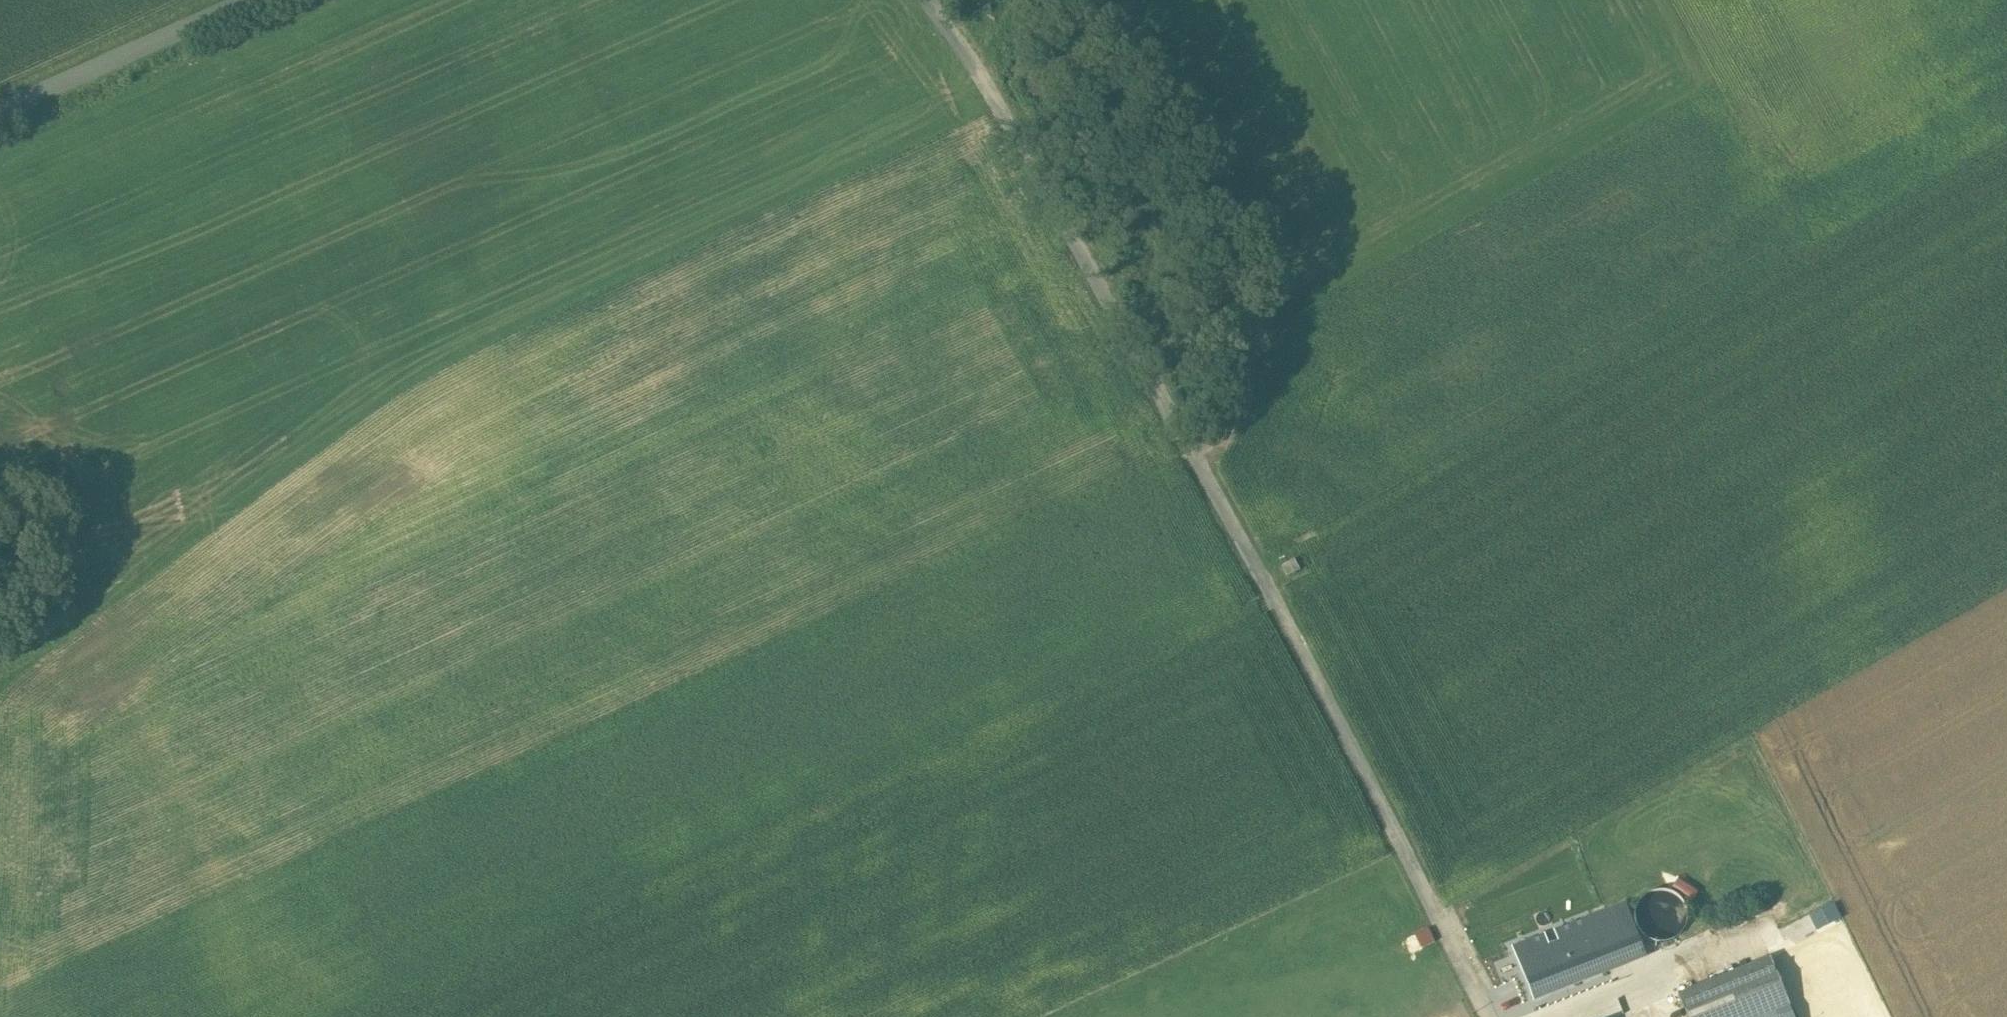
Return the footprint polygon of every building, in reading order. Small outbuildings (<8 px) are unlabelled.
[(1294,560),(1282,566),(1288,576),(1300,570),(1294,560)] [(1643,897),(1639,902),(1637,907),(1635,913),(1636,920),(1637,926),(1640,931),(1644,936),(1649,939),(1655,941),(1661,942),(1667,942),(1673,940),(1678,937),(1682,932),(1685,927),(1687,921),(1688,915),(1687,909),(1685,903),(1681,898),(1677,894),(1671,891),(1665,890),(1659,890),(1653,891),(1648,893),(1643,897)] [(1625,904),(1515,947),(1536,998),(1645,954),(1625,904)] [(1417,932),(1432,925),(1425,912),(1410,919),(1417,932)] [(1679,994),(1688,1016),(1757,1016),(1790,1004),(1771,958),(1679,994)] [(1757,1016),(1795,1016),(1790,1004),(1757,1016)]
